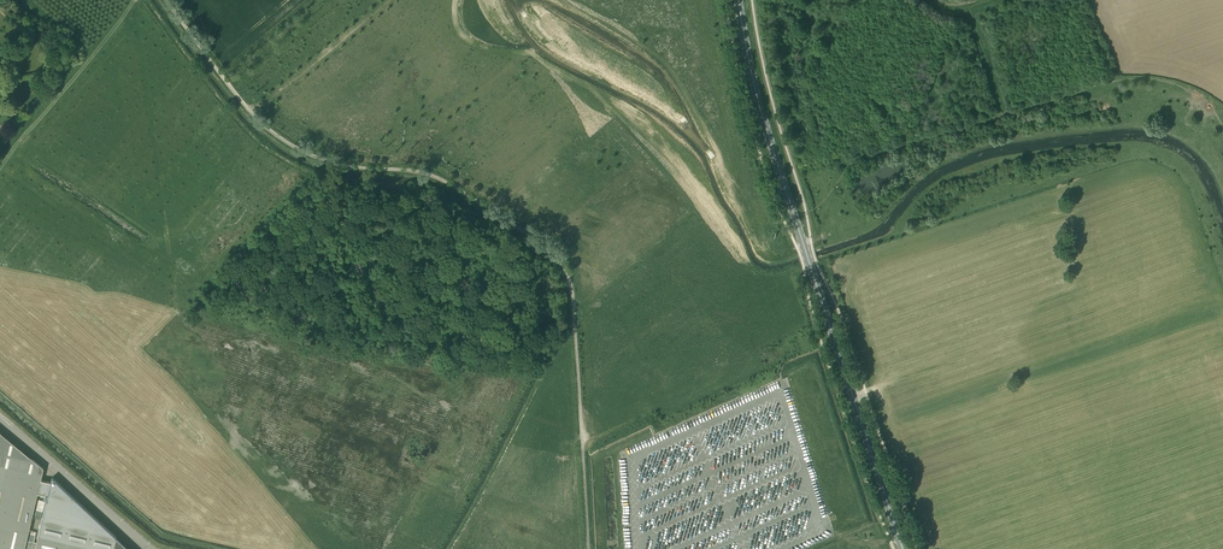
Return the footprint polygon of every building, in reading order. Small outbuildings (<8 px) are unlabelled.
[(53,479),(38,535),(37,543),(26,540),(43,468),(0,433),(0,548),(24,548),(26,542),(36,545),(35,548),(126,548),(53,479)]
